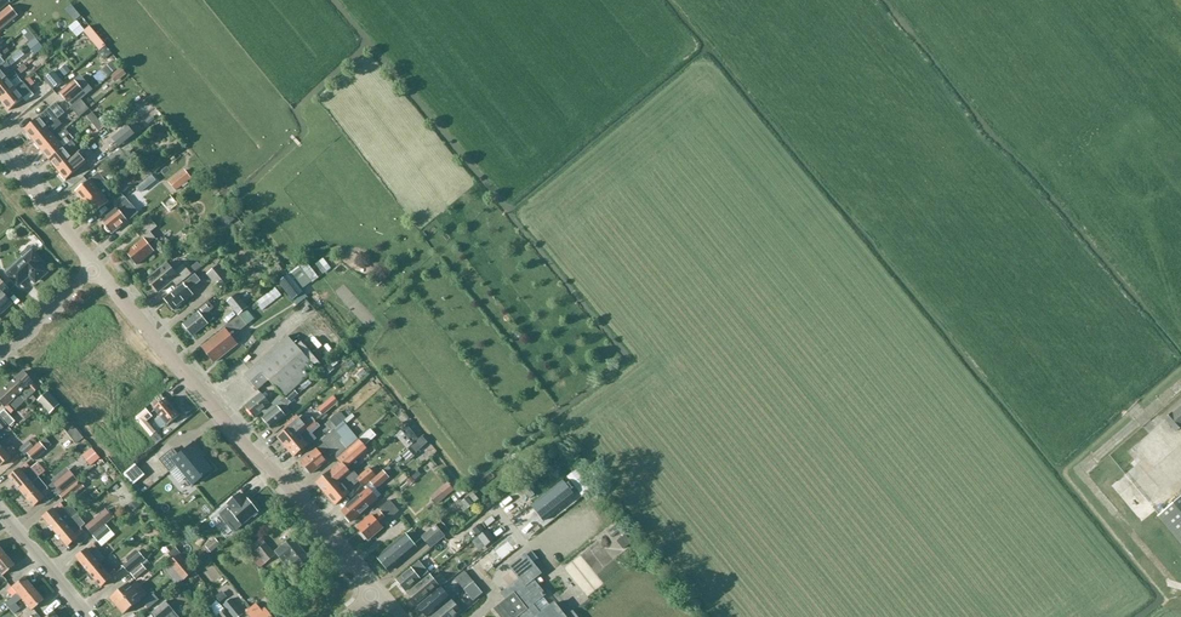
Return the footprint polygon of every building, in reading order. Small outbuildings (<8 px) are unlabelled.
[(8,5),(11,3),(8,0),(0,0),(0,12),(8,5)] [(65,10),(75,22),(81,17),(71,5),(65,10)] [(0,14),(0,31),(18,16),(10,6),(0,14)] [(106,46),(90,27),(84,32),(99,51),(106,46)] [(29,43),(34,48),(40,44),(35,38),(29,43)] [(2,72),(4,71),(4,72),(11,67),(7,62),(0,68),(0,84),(7,78),(2,72)] [(109,77),(118,69),(113,62),(104,70),(109,77)] [(65,65),(60,69),(66,76),(71,72),(65,65)] [(121,68),(114,74),(118,80),(126,74),(121,68)] [(44,79),(53,90),(63,81),(54,70),(44,79)] [(10,82),(11,81),(13,82),(19,77),(15,72),(7,79),(7,78),(0,84),(0,100),(15,88),(10,82)] [(75,81),(60,93),(72,108),(82,100),(78,95),(83,91),(75,81)] [(8,110),(31,92),(23,82),(15,89),(15,88),(0,100),(8,110)] [(82,100),(72,108),(79,118),(90,109),(82,100)] [(31,116),(37,111),(34,108),(28,113),(31,116)] [(39,118),(25,130),(33,140),(48,128),(47,127),(58,119),(50,109),(39,118)] [(98,119),(92,112),(87,117),(92,124),(98,119)] [(103,117),(99,120),(105,127),(109,124),(103,117)] [(53,131),(59,126),(62,124),(58,119),(47,127),(48,128),(33,140),(41,150),(56,138),(56,137),(50,131),(52,130),(53,131)] [(92,124),(99,132),(105,127),(99,120),(98,119),(92,124)] [(127,125),(111,139),(120,149),(135,135),(127,125)] [(74,139),(66,129),(56,137),(56,138),(41,150),(49,160),(72,141),(74,139)] [(76,146),(72,141),(49,160),(58,170),(73,158),(67,151),(68,150),(69,151),(76,146)] [(126,157),(134,150),(129,144),(121,151),(121,150),(106,161),(112,168),(126,157)] [(89,162),(84,156),(80,151),(73,158),(58,170),(66,180),(81,168),(89,162)] [(158,159),(152,153),(146,158),(151,165),(158,159)] [(185,169),(169,183),(176,191),(192,178),(185,169)] [(107,184),(103,178),(99,173),(91,180),(76,192),(85,203),(100,191),(107,186),(106,185),(107,184)] [(140,193),(145,189),(141,184),(136,188),(140,193)] [(109,202),(105,196),(111,191),(107,186),(100,191),(85,203),(95,215),(109,202)] [(125,198),(124,196),(120,192),(110,200),(115,206),(125,198)] [(116,208),(101,220),(111,233),(137,212),(125,198),(115,206),(114,206),(116,208)] [(233,217),(230,213),(222,219),(226,223),(233,217)] [(137,265),(154,252),(149,245),(156,239),(151,233),(158,227),(150,219),(136,230),(144,240),(127,253),(137,265)] [(25,260),(9,274),(19,285),(29,275),(36,282),(47,273),(40,266),(43,263),(33,252),(28,247),(19,254),(22,257),(25,260)] [(323,258),(316,264),(323,274),(331,268),(323,258)] [(220,291),(236,277),(224,262),(207,275),(220,291)] [(198,263),(192,268),(195,272),(201,267),(198,263)] [(179,288),(193,276),(185,266),(175,274),(169,266),(150,282),(160,293),(173,282),(179,288)] [(193,276),(179,288),(179,289),(164,300),(174,311),(194,294),(190,291),(201,281),(195,274),(193,276)] [(297,305),(308,296),(289,274),(278,283),(297,305)] [(12,304),(5,295),(11,290),(0,279),(0,315),(12,304)] [(253,301),(259,310),(274,299),(268,291),(253,301)] [(248,308),(237,294),(227,302),(238,316),(246,309),(247,310),(248,308)] [(193,336),(215,319),(210,312),(214,309),(208,301),(196,311),(198,313),(184,325),(193,336)] [(255,320),(247,310),(246,309),(238,316),(224,328),(225,330),(203,348),(215,363),(238,344),(233,337),(247,326),(255,320)] [(302,342),(296,346),(288,337),(245,376),(258,390),(269,381),(281,394),(285,398),(308,378),(317,370),(317,369),(322,364),(302,342)] [(333,367),(328,361),(320,367),(326,373),(333,367)] [(33,383),(34,382),(23,371),(9,384),(25,402),(34,394),(39,389),(33,383)] [(291,401),(312,382),(308,378),(285,398),(266,415),(266,416),(263,419),(271,429),(292,413),(287,408),(292,403),(291,402),(291,401)] [(25,402),(9,384),(0,392),(0,401),(6,408),(11,414),(25,402)] [(38,401),(50,414),(60,404),(48,391),(38,401)] [(270,396),(266,399),(262,394),(245,406),(255,418),(262,412),(266,415),(285,398),(281,394),(274,401),(270,396)] [(334,396),(318,409),(323,415),(339,402),(334,396)] [(153,409),(167,426),(180,417),(166,400),(153,409)] [(1165,421),(1175,432),(1180,427),(1180,424),(1180,423),(1180,407),(1165,421)] [(140,424),(150,436),(156,432),(147,421),(153,417),(146,408),(136,417),(140,421),(140,424)] [(10,426),(15,421),(4,410),(0,414),(0,415),(10,426)] [(340,411),(330,420),(336,427),(346,419),(347,418),(340,411)] [(308,430),(316,423),(312,418),(304,425),(308,430)] [(337,459),(372,429),(371,428),(359,439),(346,424),(349,421),(346,419),(336,427),(334,430),(321,441),(324,444),(302,463),(307,468),(305,470),(308,473),(310,472),(312,474),(328,462),(321,455),(328,449),(337,459)] [(308,430),(304,425),(299,420),(278,438),(286,448),(301,435),(307,430),(308,430)] [(312,434),(320,428),(316,423),(308,430),(312,434)] [(408,448),(419,439),(408,427),(398,436),(408,448)] [(368,451),(365,447),(377,435),(372,429),(337,459),(343,466),(344,465),(347,469),(368,451)] [(301,435),(286,448),(294,457),(309,445),(316,439),(312,434),(308,430),(307,430),(301,435)] [(418,450),(427,442),(422,437),(413,445),(418,450)] [(29,441),(19,450),(24,456),(28,454),(39,445),(33,438),(29,441)] [(41,443),(39,445),(28,454),(34,461),(47,450),(41,443)] [(177,467),(193,486),(213,470),(203,458),(205,456),(194,443),(178,456),(173,450),(160,460),(169,472),(177,467)] [(6,451),(0,444),(0,467),(0,468),(12,458),(18,453),(12,446),(6,451)] [(101,458),(93,448),(85,454),(93,464),(101,458)] [(37,464),(31,469),(27,464),(10,478),(22,492),(40,478),(39,476),(44,472),(37,464)] [(351,473),(347,469),(344,465),(343,466),(334,474),(331,471),(317,484),(326,495),(351,473)] [(388,466),(371,482),(377,489),(390,477),(386,473),(391,468),(388,466)] [(364,487),(376,477),(370,469),(360,477),(353,471),(351,473),(326,495),(336,506),(351,493),(349,491),(359,482),(364,487)] [(70,471),(54,484),(62,493),(69,487),(71,485),(73,483),(74,484),(78,480),(70,471)] [(111,476),(115,481),(119,477),(116,472),(111,476)] [(411,477),(407,481),(410,486),(415,481),(411,477)] [(52,493),(46,487),(47,486),(40,478),(22,492),(34,507),(52,493)] [(73,483),(71,485),(78,492),(84,487),(79,480),(78,480),(74,484),(73,483)] [(563,480),(531,505),(543,521),(575,496),(563,480)] [(439,504),(455,491),(449,484),(433,497),(439,504)] [(62,493),(59,495),(65,502),(66,501),(66,502),(75,494),(69,487),(62,493)] [(352,522),(368,507),(369,508),(379,499),(368,487),(358,497),(359,498),(343,512),(346,516),(346,518),(349,522),(351,521),(352,522)] [(463,488),(452,497),(456,501),(466,493),(463,489),(463,488)] [(152,514),(168,507),(162,493),(146,501),(152,514)] [(234,517),(242,526),(253,517),(255,518),(258,515),(258,513),(259,511),(248,498),(243,502),(237,495),(227,503),(230,507),(221,513),(228,521),(234,517)] [(468,497),(462,502),(468,509),(474,504),(468,497)] [(1158,517),(1180,545),(1180,497),(1158,517)] [(128,505),(133,511),(140,505),(135,499),(128,505)] [(383,527),(380,523),(379,523),(387,516),(390,519),(400,511),(390,500),(380,508),(382,511),(380,512),(380,511),(374,517),(372,515),(357,529),(368,541),(383,527)] [(56,532),(77,515),(78,514),(70,504),(65,509),(61,504),(43,518),(56,532)] [(93,535),(110,521),(114,518),(106,509),(86,526),(93,535)] [(85,525),(77,515),(56,532),(68,547),(85,533),(81,528),(85,525)] [(159,535),(164,532),(157,523),(152,527),(159,535)] [(478,536),(485,531),(479,524),(472,530),(478,536)] [(93,537),(98,542),(111,531),(106,525),(93,537)] [(436,525),(421,537),(431,549),(445,537),(436,525)] [(421,539),(413,529),(378,558),(388,571),(417,548),(415,545),(421,539)] [(487,530),(479,537),(486,546),(495,539),(487,530)] [(625,535),(617,541),(623,549),(631,543),(625,535)] [(215,538),(204,548),(209,555),(221,544),(215,538)] [(276,556),(265,544),(261,538),(253,545),(245,551),(255,563),(261,558),(265,564),(276,556)] [(299,570),(303,566),(310,561),(293,539),(281,548),(276,553),(285,565),(293,574),(299,570)] [(508,541),(495,552),(502,561),(515,550),(508,541)] [(443,565),(453,557),(443,546),(434,553),(438,558),(435,561),(440,567),(443,564),(443,565)] [(100,564),(106,559),(97,548),(91,553),(88,549),(77,558),(89,573),(100,564)] [(170,552),(175,558),(179,554),(180,554),(176,548),(170,552)] [(485,567),(491,563),(483,552),(477,556),(485,567)] [(140,553),(124,567),(129,573),(146,560),(140,553)] [(542,574),(526,553),(509,567),(519,579),(501,593),(506,599),(494,609),(500,616),(519,616),(520,616),(578,616),(573,611),(566,616),(555,602),(541,614),(534,605),(547,595),(535,580),(542,574)] [(194,572),(179,554),(175,558),(169,563),(184,581),(194,572)] [(1,577),(13,567),(3,555),(0,558),(0,575),(1,577)] [(453,576),(462,568),(453,557),(443,565),(453,576)] [(112,578),(118,573),(106,559),(89,573),(102,587),(112,578)] [(420,562),(397,580),(406,591),(429,573),(420,562)] [(142,564),(130,573),(135,579),(146,570),(144,567),(142,564)] [(465,591),(474,583),(464,571),(455,579),(465,591)] [(417,604),(439,585),(431,575),(408,594),(417,604)] [(21,600),(32,590),(23,578),(11,588),(16,594),(4,604),(9,609),(15,604),(21,600)] [(117,606),(141,586),(137,582),(131,586),(129,583),(110,598),(117,606)] [(474,601),(483,594),(474,583),(465,591),(474,601)] [(148,594),(145,591),(141,586),(117,606),(124,615),(143,600),(143,599),(148,594)] [(418,607),(427,616),(450,598),(441,588),(418,607)] [(21,600),(30,611),(42,602),(32,590),(21,600)] [(223,592),(216,598),(220,603),(227,597),(223,592)] [(244,614),(231,599),(223,606),(233,616),(240,616),(244,614)] [(152,613),(155,616),(168,616),(175,612),(166,601),(152,613)] [(462,611),(452,601),(433,616),(454,616),(462,611)] [(257,604),(257,603),(250,608),(251,608),(258,616),(273,616),(265,608),(262,610),(257,604)] [(13,614),(19,609),(15,604),(9,609),(13,614)] [(251,608),(246,613),(249,616),(258,616),(251,608)]
